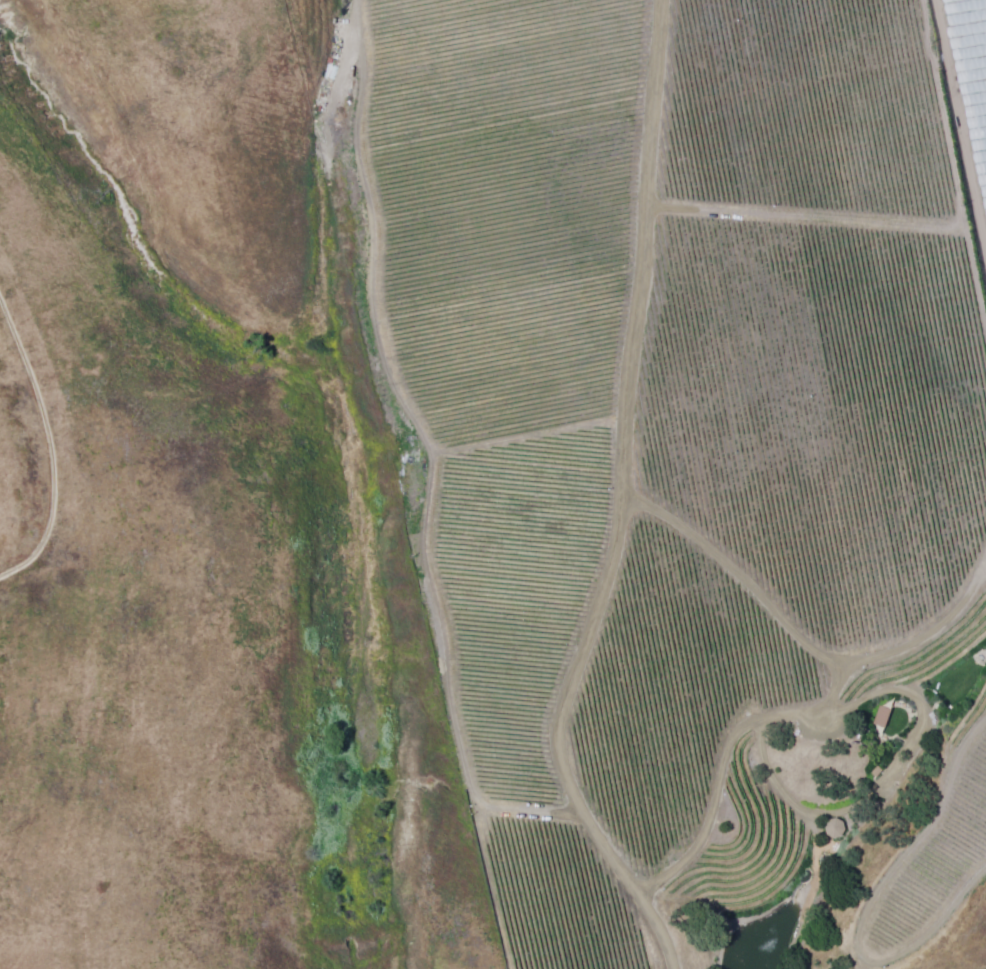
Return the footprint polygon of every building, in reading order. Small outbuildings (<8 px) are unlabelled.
[(870,722),(883,727),(890,709),(877,704),(870,722)] [(825,838),(842,834),(838,817),(821,821),(825,838)]
